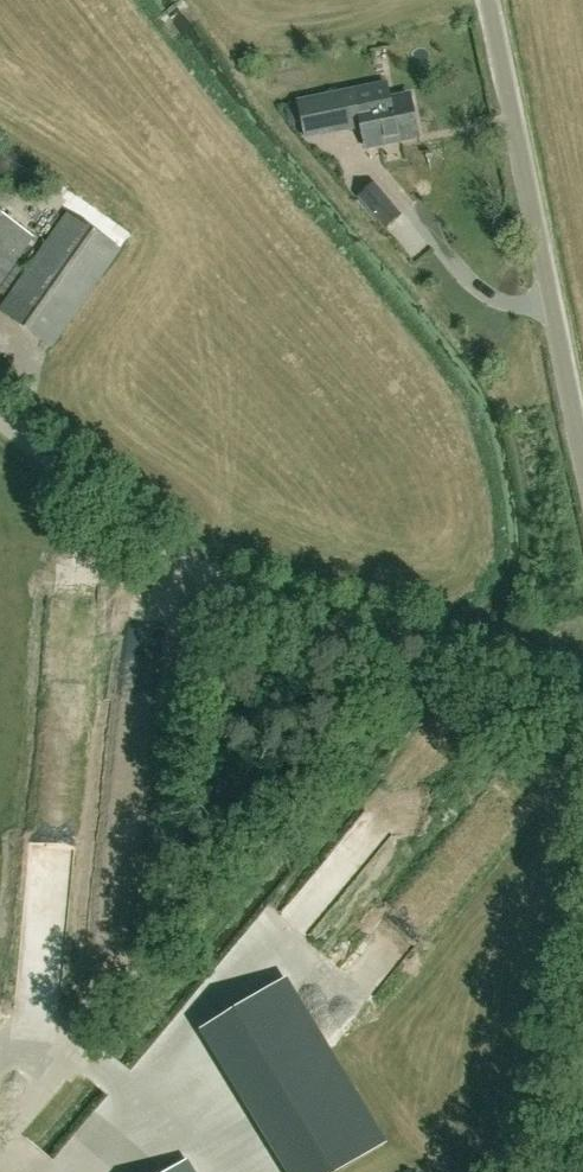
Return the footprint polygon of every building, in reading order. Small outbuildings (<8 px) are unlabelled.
[(387,84),(356,90),(299,102),(307,137),(362,125),(367,147),(419,136),(410,95),(391,99),(387,84)] [(361,198),(386,227),(401,215),(376,185),(361,198)] [(0,311),(0,312),(51,348),(120,250),(68,214),(0,311)] [(10,268),(32,236),(0,214),(0,261),(10,268)] [(101,630),(105,565),(60,562),(56,628),(101,630)] [(204,1029),(291,1171),(337,1171),(385,1143),(285,979),(204,1029)] [(185,1162),(169,1171),(191,1171),(185,1162)]
